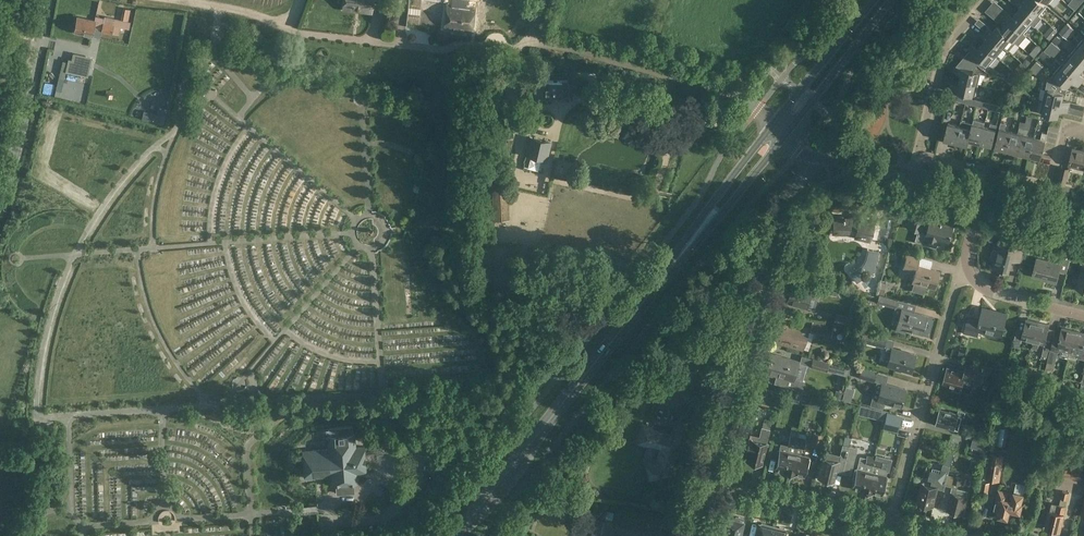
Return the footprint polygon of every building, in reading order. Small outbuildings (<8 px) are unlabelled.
[(343,9),(371,12),(373,0),(344,0),(343,9)] [(445,27),(473,30),(475,6),(473,6),(473,0),(453,0),(452,4),(447,3),(445,27)] [(1015,2),(1021,7),(1017,12),(1031,24),(1039,15),(1021,0),(1016,0),(1015,2)] [(1039,15),(1047,6),(1040,0),(1021,0),(1039,15)] [(1075,1),(1071,6),(1075,10),(1079,5),(1075,1)] [(102,31),(113,34),(119,35),(121,27),(129,29),(130,21),(129,21),(131,9),(123,7),(121,19),(105,16),(104,17),(105,17),(105,18),(103,25),(102,31)] [(1013,16),(1007,11),(1003,15),(1009,21),(1024,33),(1031,24),(1017,12),(1013,16)] [(1002,17),(999,20),(1006,25),(1002,29),(1016,42),(1024,33),(1009,21),(1003,15),(1002,17)] [(78,17),(75,31),(83,33),(83,35),(92,37),(94,29),(102,31),(103,25),(105,18),(96,16),(95,21),(78,17)] [(987,26),(984,30),(1004,47),(1008,51),(1014,44),(1015,43),(1016,42),(1002,29),(998,26),(993,31),(987,26)] [(984,30),(983,31),(980,34),(986,39),(982,44),(997,56),(1004,47),(984,30)] [(970,50),(966,54),(978,64),(983,68),(987,64),(989,66),(997,56),(982,44),(978,49),(972,44),(968,48),(970,50)] [(1069,56),(1083,68),(1083,53),(1077,47),(1069,56)] [(1043,50),(1039,55),(1043,59),(1048,54),(1043,50)] [(978,64),(966,54),(956,66),(955,66),(953,72),(961,74),(960,80),(978,84),(981,72),(975,71),(975,70),(974,70),(978,64)] [(1061,65),(1082,82),(1083,80),(1083,77),(1080,73),(1083,68),(1069,56),(1061,65)] [(68,62),(66,71),(67,71),(88,76),(91,64),(72,60),(69,59),(68,62)] [(1061,65),(1053,74),(1065,84),(1066,85),(1068,86),(1072,81),(1078,87),(1082,82),(1076,77),(1061,65)] [(1017,67),(1014,71),(1019,75),(1022,72),(1017,67)] [(1046,89),(1043,100),(1062,105),(1069,107),(1070,104),(1071,102),(1063,100),(1065,93),(1058,92),(1061,88),(1065,84),(1053,74),(1048,81),(1046,89)] [(912,92),(914,83),(915,79),(910,78),(906,90),(912,92)] [(536,83),(536,95),(562,95),(568,95),(568,80),(536,80),(536,83)] [(960,80),(958,86),(950,84),(949,89),(975,96),(978,84),(960,80)] [(1021,87),(1017,84),(1012,89),(1017,92),(1021,87)] [(966,103),(967,97),(950,93),(946,108),(953,110),(955,100),(966,103)] [(967,97),(966,103),(977,106),(978,100),(967,97)] [(978,100),(977,106),(989,109),(990,103),(978,100)] [(1062,105),(1043,100),(1040,112),(1059,117),(1060,110),(1068,112),(1069,107),(1062,105)] [(990,103),(989,109),(1000,111),(1001,106),(990,103)] [(1003,113),(1015,116),(1017,110),(1005,107),(1003,113)] [(145,111),(143,118),(163,124),(167,110),(160,108),(158,115),(145,111)] [(1004,115),(1003,121),(1015,123),(1016,116),(1004,115)] [(962,120),(961,124),(956,145),(964,147),(964,144),(968,145),(969,140),(972,126),(973,123),(962,120)] [(956,145),(961,124),(949,121),(944,140),(948,140),(947,142),(956,145)] [(973,121),(973,123),(972,126),(969,140),(972,141),(971,143),(980,145),(985,124),(973,121)] [(1001,122),(1000,129),(995,147),(998,147),(999,149),(1007,151),(1011,132),(1005,130),(1007,123),(1001,122)] [(990,126),(985,124),(980,145),(988,147),(990,147),(991,145),(992,146),(997,127),(997,124),(991,123),(990,126)] [(1018,133),(1011,132),(1007,151),(1014,153),(1016,152),(1018,152),(1024,128),(1020,127),(1018,133)] [(1029,129),(1024,128),(1018,152),(1020,153),(1022,155),(1029,157),(1034,137),(1028,136),(1029,129)] [(1034,137),(1029,157),(1037,159),(1039,157),(1042,158),(1048,134),(1042,132),(1041,139),(1034,137)] [(525,154),(527,155),(548,159),(552,141),(529,136),(525,154)] [(505,139),(485,140),(486,152),(506,151),(505,139)] [(1073,148),(1069,165),(1083,168),(1083,151),(1073,148)] [(1062,166),(1062,167),(1058,183),(1066,185),(1070,168),(1062,166)] [(508,176),(491,177),(493,218),(510,217),(508,176)] [(923,243),(936,247),(937,240),(948,243),(953,227),(944,224),(944,222),(931,218),(930,218),(925,217),(927,208),(914,204),(908,227),(926,233),(923,243)] [(870,239),(875,221),(860,217),(859,221),(851,219),(845,219),(845,216),(844,216),(844,217),(835,217),(834,231),(851,232),(851,230),(857,231),(856,236),(870,239)] [(992,250),(991,256),(992,259),(995,259),(993,267),(1009,271),(1012,260),(1020,262),(1021,258),(1028,232),(1012,228),(1007,247),(999,245),(998,249),(995,249),(992,250)] [(1068,239),(1064,253),(1069,255),(1071,255),(1075,241),(1068,239)] [(879,252),(872,250),(870,262),(877,263),(879,252)] [(1038,258),(1033,276),(1048,279),(1048,281),(1057,283),(1059,271),(1067,273),(1071,255),(1069,255),(1064,253),(1059,252),(1056,263),(1038,258)] [(940,271),(918,265),(920,259),(907,255),(904,268),(916,271),(913,282),(915,282),(913,290),(924,293),(926,286),(935,288),(940,271)] [(878,294),(879,294),(884,295),(887,283),(881,282),(878,294)] [(793,283),(787,302),(807,307),(807,306),(810,296),(817,298),(817,297),(820,290),(820,289),(816,288),(811,286),(811,288),(793,283)] [(898,300),(884,296),(879,294),(877,303),(896,308),(898,300)] [(922,333),(927,316),(902,308),(896,329),(906,332),(907,327),(912,329),(911,330),(922,333)] [(983,308),(980,319),(969,317),(965,333),(978,336),(979,331),(1002,337),(1007,317),(994,314),(994,311),(983,308)] [(835,314),(833,323),(848,327),(851,317),(835,314)] [(1026,319),(1023,335),(1016,333),(1013,346),(1020,348),(1022,339),(1033,342),(1038,322),(1026,319)] [(776,340),(802,348),(808,328),(782,321),(776,340)] [(1033,342),(1032,348),(1038,349),(1039,343),(1045,345),(1043,356),(1049,357),(1051,351),(1053,340),(1047,339),(1050,325),(1038,322),(1033,342)] [(834,325),(824,323),(822,334),(831,336),(834,325)] [(1053,343),(1051,351),(1058,353),(1061,354),(1060,356),(1068,358),(1070,351),(1075,331),(1063,328),(1060,337),(1054,336),(1053,340),(1053,343)] [(884,347),(887,338),(863,331),(860,341),(884,347)] [(1075,331),(1070,351),(1078,353),(1077,358),(1083,359),(1083,333),(1075,331)] [(887,346),(885,354),(890,356),(887,366),(911,373),(916,355),(893,348),(887,346)] [(695,352),(691,356),(688,366),(690,372),(695,373),(700,369),(702,359),(701,354),(695,352)] [(767,365),(764,373),(773,376),(774,374),(777,375),(794,380),(794,378),(799,380),(804,364),(798,363),(799,362),(773,354),(769,365),(767,365)] [(1074,366),(1075,361),(1060,356),(1058,361),(1074,366)] [(813,358),(811,366),(811,367),(827,371),(827,370),(829,363),(829,362),(813,358)] [(829,363),(827,370),(836,373),(838,365),(829,363)] [(945,375),(944,380),(945,380),(944,382),(954,385),(953,390),(959,392),(961,387),(964,379),(968,380),(981,384),(986,369),(967,363),(964,371),(958,370),(958,371),(948,368),(947,375),(945,375)] [(862,367),(859,377),(874,382),(877,372),(862,367)] [(777,375),(774,383),(789,387),(802,391),(805,381),(799,380),(794,378),(794,380),(777,375)] [(882,382),(878,398),(873,397),(870,405),(883,409),(885,403),(901,407),(902,401),(903,402),(903,399),(906,389),(882,382)] [(761,388),(758,402),(777,406),(781,393),(761,388)] [(801,392),(789,389),(786,400),(799,403),(801,392)] [(836,390),(834,397),(841,399),(843,392),(836,390)] [(812,395),(810,404),(823,407),(825,398),(812,395)] [(869,408),(860,406),(858,414),(867,416),(869,408)] [(1008,408),(1004,411),(1004,415),(1007,419),(1010,419),(1014,416),(1015,412),(1013,409),(1008,408)] [(958,413),(950,410),(949,412),(941,410),(937,424),(954,428),(959,429),(962,416),(965,417),(965,416),(987,422),(988,417),(959,409),(958,413)] [(886,421),(884,429),(898,432),(900,424),(886,421)] [(330,450),(303,452),(305,477),(331,475),(332,485),(338,484),(339,484),(340,494),(352,493),(352,483),(358,483),(357,474),(366,473),(364,447),(355,447),(355,438),(354,433),(353,433),(351,434),(351,426),(352,426),(352,425),(329,427),(329,428),(331,428),(331,435),(329,435),(329,440),(330,450)] [(749,450),(747,460),(762,464),(765,452),(767,443),(770,429),(762,427),(759,441),(750,439),(747,450),(749,450)] [(647,428),(644,440),(650,442),(663,446),(659,460),(648,463),(651,476),(670,472),(678,445),(686,441),(681,431),(673,436),(653,430),(647,428)] [(975,430),(970,447),(985,451),(990,435),(975,430)] [(822,435),(814,433),(810,446),(819,448),(822,435)] [(778,459),(776,468),(790,472),(799,437),(792,435),(790,435),(788,445),(789,446),(788,451),(788,452),(779,450),(778,450),(776,459),(778,459)] [(799,437),(790,472),(804,475),(806,466),(808,467),(810,458),(800,455),(801,454),(802,449),(804,449),(807,439),(806,438),(799,437)] [(992,437),(990,448),(1000,450),(1002,439),(992,437)] [(821,470),(819,479),(833,482),(836,472),(837,472),(837,470),(843,472),(845,464),(845,462),(849,446),(843,445),(840,459),(839,461),(823,457),(822,457),(819,470),(821,470)] [(849,446),(845,462),(854,464),(858,448),(849,446)] [(1002,454),(991,453),(987,478),(998,479),(1002,454)] [(855,478),(853,487),(867,490),(872,472),(873,467),(875,457),(867,455),(867,456),(865,461),(864,461),(859,460),(857,469),(856,469),(854,478),(855,478)] [(872,472),(867,490),(881,494),(883,485),(885,485),(888,476),(885,476),(887,470),(881,469),(884,459),(875,457),(873,467),(872,472)] [(923,483),(918,502),(920,502),(921,503),(924,504),(925,503),(933,505),(935,496),(937,496),(939,487),(939,488),(940,483),(946,485),(949,474),(951,465),(948,464),(943,463),(942,470),(935,468),(932,479),(932,480),(931,485),(923,483)] [(1066,466),(1064,475),(1073,478),(1076,468),(1066,466)] [(956,476),(954,483),(959,484),(960,485),(962,478),(961,478),(956,476)] [(950,500),(948,509),(963,512),(967,495),(966,495),(968,491),(957,488),(954,487),(953,492),(951,491),(949,500),(950,500)] [(997,495),(995,506),(997,506),(995,513),(999,514),(998,516),(1000,516),(1000,518),(1006,519),(1007,518),(1008,518),(1010,511),(1021,513),(1023,503),(1022,503),(1024,494),(1013,491),(1013,492),(1010,491),(1002,489),(1001,496),(997,495)] [(1062,490),(1061,498),(1067,500),(1068,500),(1070,492),(1068,492),(1062,490)] [(1050,509),(1046,527),(1060,531),(1064,513),(1066,506),(1060,504),(1058,504),(1052,503),(1050,509)] [(743,520),(744,518),(736,516),(735,518),(728,516),(726,525),(724,524),(723,527),(725,527),(723,535),(740,535),(744,520),(743,520)] [(597,535),(604,535),(608,521),(593,517),(590,534),(597,535)] [(756,535),(771,535),(773,528),(766,526),(767,524),(762,523),(761,525),(759,524),(756,535)] [(771,535),(785,535),(786,531),(784,530),(785,529),(780,527),(779,529),(773,528),(771,535)]
